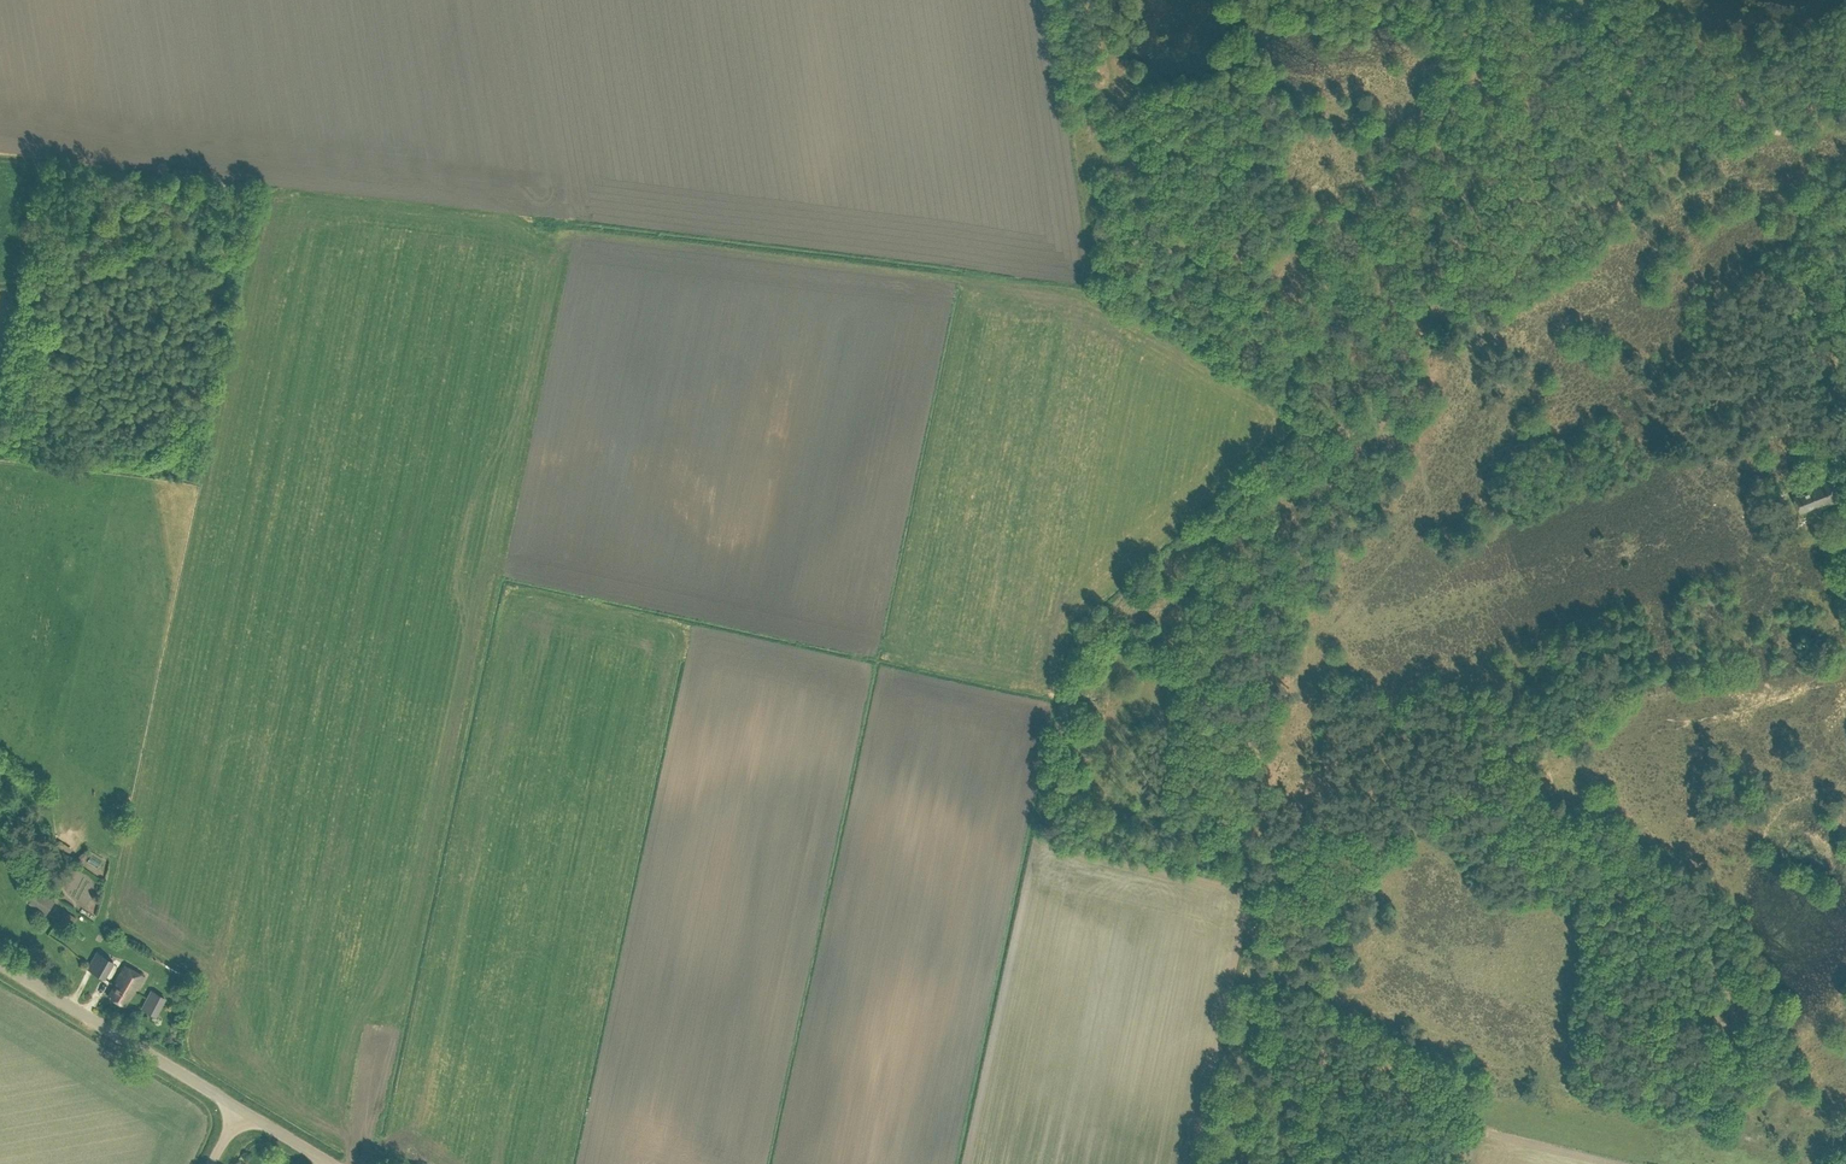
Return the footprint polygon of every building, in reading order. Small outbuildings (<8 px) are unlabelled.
[(1819,508),(1839,500),(1831,480),(1807,490),(1807,492),(1795,497),(1801,513),(1818,506),(1819,508)] [(95,855),(93,864),(106,867),(108,858),(95,855)] [(45,913),(54,901),(37,889),(28,902),(45,913)] [(72,926),(77,917),(63,909),(58,918),(72,926)] [(88,968),(104,977),(112,963),(96,954),(88,968)] [(134,996),(145,977),(125,965),(114,983),(116,984),(108,997),(124,1007),(131,995),(134,996)] [(151,1012),(160,995),(151,990),(142,1008),(151,1012)]
